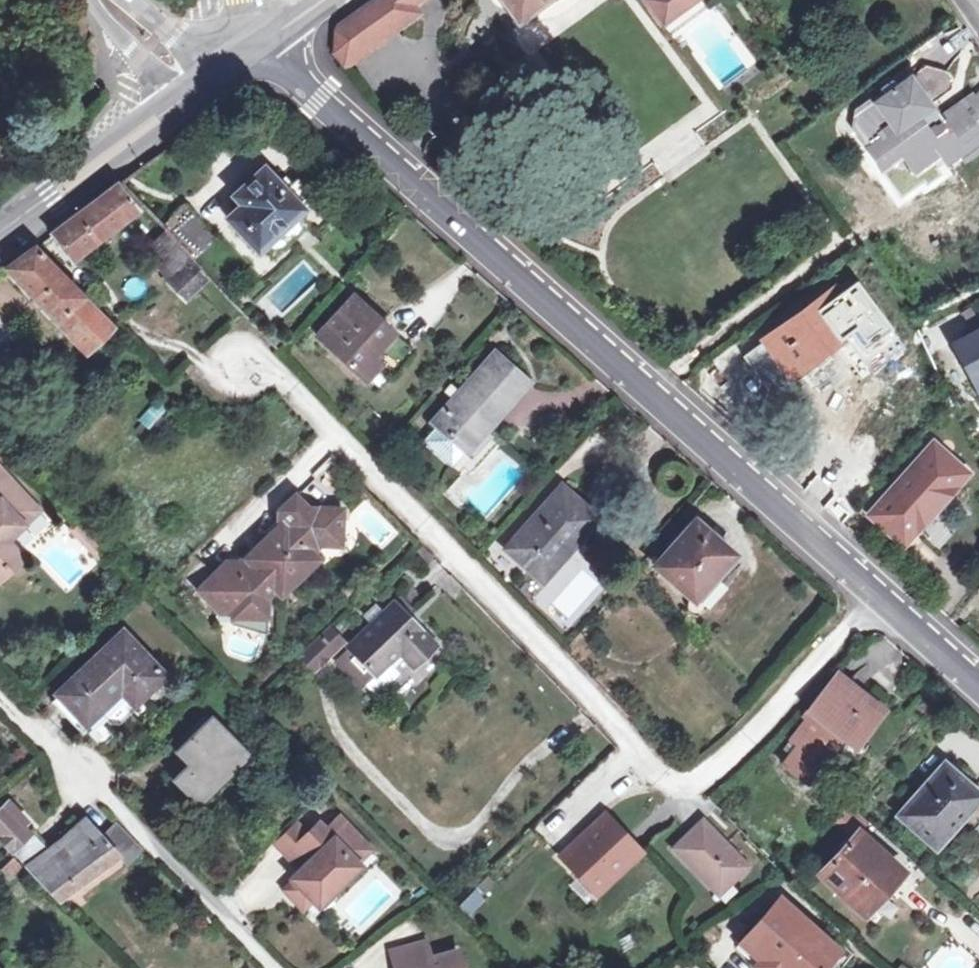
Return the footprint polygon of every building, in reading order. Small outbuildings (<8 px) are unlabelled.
[(336,32),(336,55),(345,67),(418,11),(412,4),(417,0),(375,0),(342,25),(336,32)] [(520,20),(537,6),(552,0),(505,0),(520,20)] [(667,19),(691,0),(652,0),(667,19)] [(933,163),(935,161),(938,159),(943,167),(960,154),(963,158),(978,146),(978,92),(958,108),(954,103),(941,113),(945,118),(935,125),(930,118),(964,93),(947,69),(925,66),(876,104),(873,101),(858,113),(856,131),(903,192),(937,168),(933,163)] [(400,85),(392,91),(399,101),(407,95),(400,85)] [(246,205),(236,214),(229,220),(261,252),(317,198),(298,179),(291,187),(283,180),(277,186),(262,171),(236,195),(239,197),(246,205)] [(54,237),(73,261),(138,216),(119,189),(54,237)] [(246,205),(239,197),(229,207),(236,214),(246,205)] [(182,249),(203,229),(184,211),(163,229),(167,233),(150,247),(160,257),(155,261),(168,277),(189,257),(182,249)] [(182,249),(189,257),(192,260),(194,262),(215,242),(203,229),(182,249)] [(8,269),(88,352),(113,328),(36,249),(8,269)] [(194,262),(192,260),(170,280),(188,298),(210,278),(194,262)] [(838,291),(772,341),(797,375),(863,325),(838,291)] [(389,377),(417,346),(360,298),(324,337),(370,376),(378,368),(389,377)] [(954,344),(978,385),(978,331),(954,344)] [(436,423),(463,448),(466,452),(532,383),(501,354),(436,423)] [(463,448),(436,423),(424,436),(450,462),(463,448)] [(938,446),(875,515),(908,544),(971,477),(938,446)] [(11,474),(0,463),(0,484),(11,474)] [(0,484),(0,572),(22,551),(10,538),(41,508),(11,474),(0,484)] [(566,488),(508,548),(543,581),(601,521),(566,488)] [(338,525),(344,525),(344,520),(345,508),(320,507),(315,512),(298,494),(281,510),(281,517),(290,525),(254,560),(245,552),(236,561),(229,561),(226,564),(209,564),(192,580),(220,609),(236,611),(236,615),(250,617),(251,611),(269,614),(269,593),(275,587),(280,591),(284,587),(291,593),(320,565),(313,559),(318,554),(314,549),(320,542),(337,542),(338,525)] [(378,548),(396,537),(374,503),(357,514),(378,548)] [(717,549),(723,543),(698,519),(658,563),(694,597),(728,560),(717,549)] [(0,572),(0,575),(2,578),(26,555),(22,551),(0,572)] [(355,649),(374,670),(378,673),(402,649),(418,665),(440,644),(397,601),(351,645),(355,649)] [(346,640),(330,624),(301,651),(317,667),(346,640)] [(136,702),(164,675),(126,636),(63,695),(89,723),(124,689),(136,702)] [(374,670),(355,649),(342,661),(362,682),(374,670)] [(801,740),(793,751),(785,762),(808,781),(846,732),(858,741),(882,710),(855,689),(851,694),(831,680),(803,713),(808,716),(794,734),(801,740)] [(198,803),(211,790),(209,787),(246,750),(213,715),(179,748),(191,761),(174,777),(198,803)] [(801,740),(794,734),(785,745),(793,751),(801,740)] [(978,834),(978,792),(947,763),(901,815),(937,848),(963,819),(978,834)] [(15,851),(34,835),(6,805),(0,810),(0,835),(15,851)] [(608,814),(563,858),(599,896),(645,852),(608,814)] [(99,836),(85,818),(79,823),(29,864),(61,898),(118,855),(102,833),(99,836)] [(315,872),(302,884),(318,900),(330,888),(334,892),(361,865),(358,861),(371,848),(342,818),(328,831),(321,824),(291,854),(305,869),(306,870),(309,866),(315,872)] [(702,820),(690,830),(710,849),(720,840),(702,820)] [(710,849),(690,830),(673,846),(710,885),(714,881),(719,880),(724,886),(745,866),(720,840),(710,849)] [(891,896),(906,879),(857,835),(822,874),(863,913),(883,891),(891,896)] [(20,864),(8,852),(0,860),(0,865),(6,871),(9,869),(11,872),(20,864)] [(305,869),(296,878),(302,884),(315,872),(309,866),(306,870),(305,869)] [(330,888),(318,900),(324,907),(336,894),(334,892),(330,888)] [(763,967),(816,967),(835,948),(781,901),(740,947),(763,967)] [(428,942),(395,951),(399,967),(465,967),(460,950),(433,958),(428,942)]
